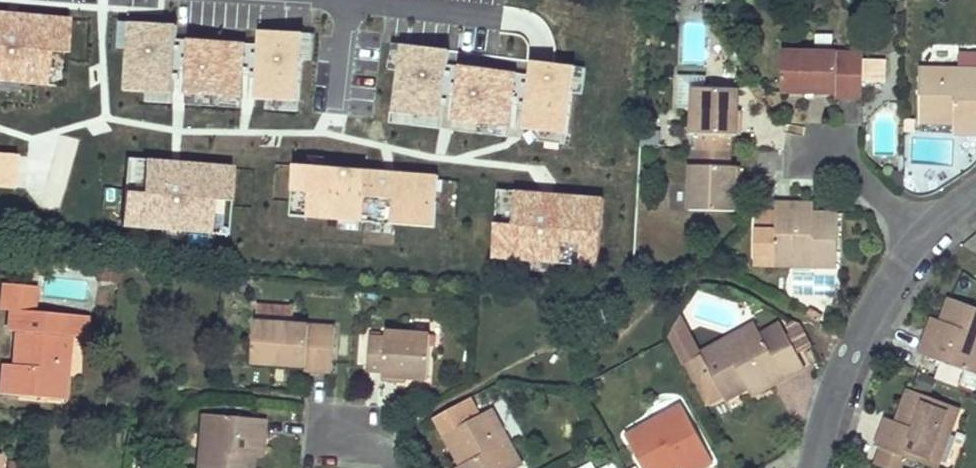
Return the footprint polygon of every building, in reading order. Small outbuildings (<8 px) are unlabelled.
[(61,86),(67,22),(0,15),(0,80),(61,86)] [(133,26),(128,97),(294,109),(299,38),(133,26)] [(394,129),(567,147),(575,67),(404,49),(394,129)] [(863,53),(782,52),(781,93),(835,94),(835,97),(844,97),(862,98),(863,53)] [(866,57),(864,82),(885,83),(886,58),(866,57)] [(920,69),(918,123),(954,123),(954,134),(961,134),(975,134),(975,69),(920,69)] [(678,107),(692,107),(692,88),(706,88),(706,76),(678,75),(678,107)] [(691,133),(699,133),(731,134),(740,134),(740,120),(737,120),(737,105),(738,89),(706,88),(692,88),(692,107),(691,133)] [(916,120),(905,119),(905,132),(915,132),(916,120)] [(731,150),(731,134),(699,133),(699,149),(731,150)] [(699,149),(698,166),(730,166),(731,150),(699,149)] [(12,189),(15,158),(0,157),(0,187),(12,189)] [(124,159),(119,222),(223,230),(228,168),(124,159)] [(438,175),(292,165),(288,214),(434,225),(438,175)] [(730,166),(698,166),(691,166),(690,212),(734,212),(735,193),(735,183),(739,183),(739,166),(730,166)] [(501,192),(495,256),(593,264),(598,199),(501,192)] [(775,213),(756,212),(755,254),(774,255),(811,256),(811,266),(836,267),(838,214),(823,213),(805,212),(805,203),(775,203),(775,213)] [(774,255),(755,254),(754,265),(811,266),(811,256),(774,255)] [(40,259),(27,258),(27,265),(39,266),(40,259)] [(120,265),(97,263),(97,280),(119,281),(120,265)] [(65,401),(69,348),(56,347),(59,313),(33,311),(25,304),(26,286),(3,285),(1,308),(9,309),(8,330),(16,330),(14,359),(20,360),(20,365),(13,364),(3,363),(0,396),(65,401)] [(33,305),(35,287),(26,286),(25,304),(33,311),(33,310),(33,305)] [(949,297),(937,328),(929,325),(924,339),(918,353),(930,357),(925,371),(961,385),(967,371),(975,345),(975,308),(949,297)] [(294,310),(260,307),(259,323),(293,325),(294,310)] [(818,313),(811,310),(807,316),(815,320),(818,313)] [(88,314),(59,313),(56,347),(69,348),(86,350),(88,314)] [(824,316),(818,313),(815,320),(820,323),(824,316)] [(685,327),(679,317),(673,327),(676,332),(685,327)] [(792,333),(802,328),(800,324),(793,320),(787,324),(792,333)] [(259,323),(254,322),(252,362),(304,367),(304,370),(318,371),(332,372),(335,328),(293,325),(259,323)] [(784,378),(778,368),(783,365),(789,375),(803,367),(780,322),(760,334),(759,333),(727,350),(722,341),(699,354),(700,356),(683,365),(705,405),(722,395),(725,401),(747,389),(755,384),(759,391),(784,378)] [(754,323),(722,341),(727,350),(759,333),(754,323)] [(699,354),(685,327),(676,332),(673,327),(667,337),(682,363),(699,354)] [(811,345),(802,328),(792,333),(802,350),(811,345)] [(385,338),(383,372),(382,380),(398,381),(398,378),(414,379),(428,380),(431,334),(386,331),(385,338)] [(367,371),(383,372),(385,338),(369,337),(367,371)] [(967,371),(975,374),(975,345),(967,371)] [(930,357),(918,353),(913,367),(925,371),(930,357)] [(789,375),(783,365),(778,368),(784,378),(789,375)] [(759,391),(755,384),(747,389),(750,396),(759,391)] [(959,407),(908,389),(896,420),(887,417),(881,433),(876,445),(885,448),(904,455),(936,467),(959,407)] [(435,416),(461,465),(456,467),(519,467),(522,466),(492,409),(480,415),(471,397),(435,416)] [(626,437),(643,467),(679,467),(681,467),(701,467),(713,462),(683,405),(626,437)] [(214,415),(203,414),(200,452),(211,453),(214,415)] [(214,415),(211,453),(200,452),(198,467),(251,467),(253,448),(262,449),(263,432),(264,420),(214,415)] [(885,448),(879,464),(889,467),(900,467),(904,455),(885,448)]
